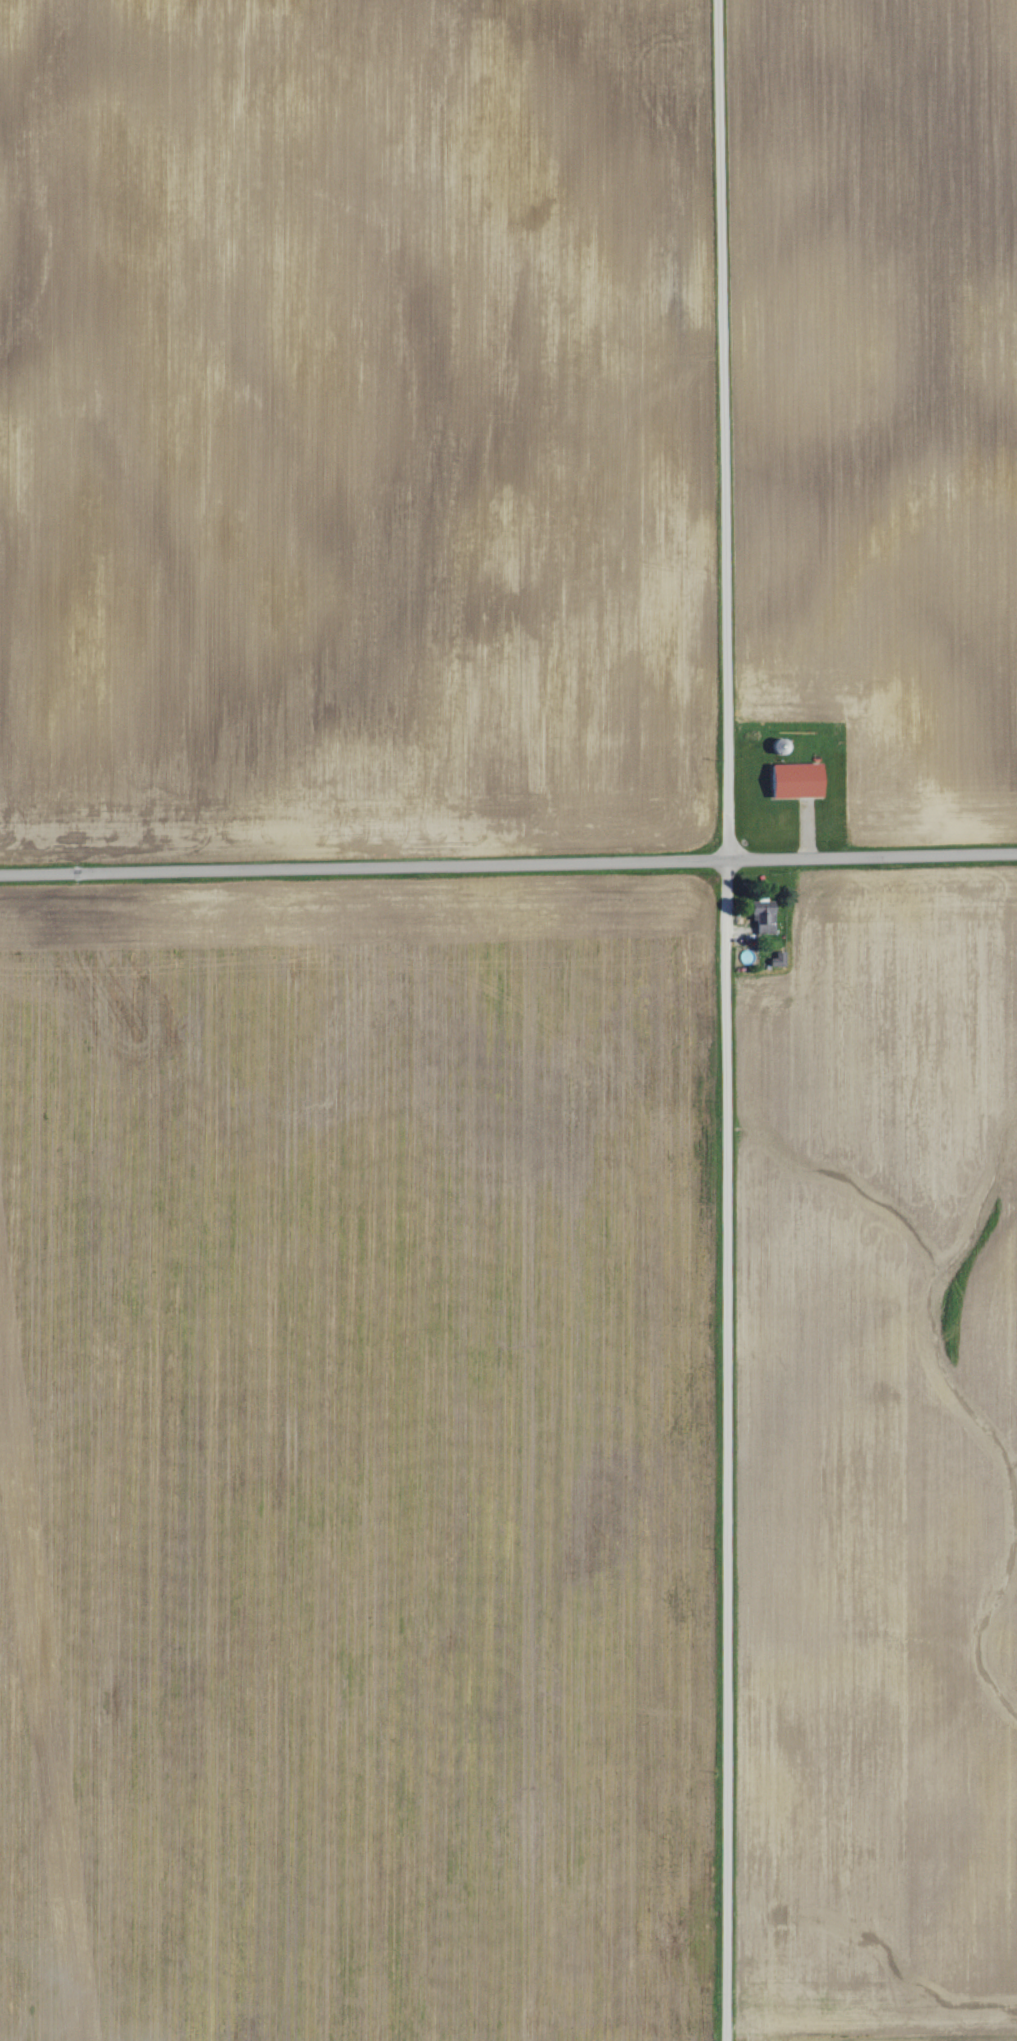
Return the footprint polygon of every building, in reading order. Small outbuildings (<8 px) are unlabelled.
[(818,763),(764,764),(765,798),(816,797),(815,779),(819,779),(818,763)] [(746,909),(753,934),(772,928),(766,904),(746,909)] [(772,958),(767,957),(766,966),(782,967),(782,952),(772,952),(772,958)]
